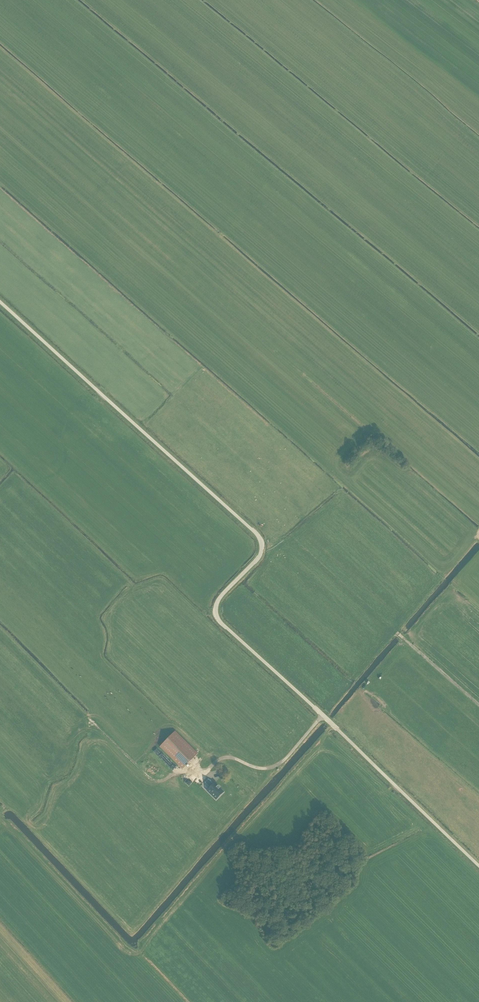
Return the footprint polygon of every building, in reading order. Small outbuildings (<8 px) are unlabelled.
[(198,753),(175,731),(159,747),(182,769),(198,753)] [(157,748),(153,752),(165,764),(169,760),(157,748)] [(155,762),(159,759),(153,753),(150,757),(155,762)] [(161,771),(164,768),(158,762),(155,766),(161,771)] [(193,767),(185,771),(187,777),(195,773),(193,767)] [(217,772),(218,771),(215,767),(210,771),(218,780),(221,777),(217,772)] [(224,791),(214,782),(213,784),(208,779),(205,783),(210,787),(206,791),(216,800),(224,792),(224,791)]
